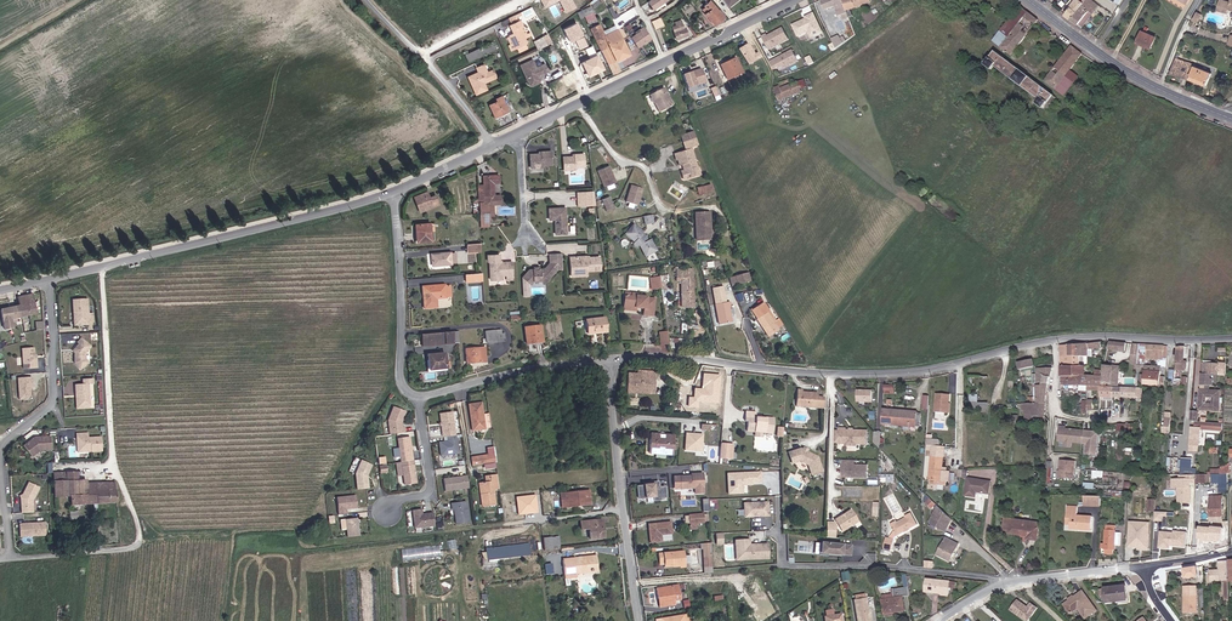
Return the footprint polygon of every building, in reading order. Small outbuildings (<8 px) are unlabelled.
[(546,9),(560,2),(566,14),(576,8),(572,0),(541,0),(546,9)] [(727,11),(717,0),(708,0),(711,4),(708,7),(718,19),(727,11)] [(825,4),(828,12),(844,5),(853,25),(857,24),(855,20),(857,19),(854,11),(874,3),(873,0),(836,0),(825,4)] [(1065,13),(1071,18),(1085,0),(1075,0),(1065,13)] [(1099,5),(1092,0),(1085,0),(1071,18),(1083,26),(1099,5)] [(1216,10),(1227,13),(1229,8),(1231,10),(1231,0),(1230,2),(1222,0),(1219,0),(1216,10)] [(586,7),(591,17),(598,14),(593,3),(586,7)] [(1012,56),(1040,21),(1021,6),(994,42),(1012,56)] [(522,9),(514,13),(517,18),(524,15),(522,9)] [(1197,12),(1192,20),(1197,23),(1202,15),(1197,12)] [(524,15),(517,18),(515,19),(520,28),(515,31),(522,43),(532,37),(525,23),(529,21),(525,14),(524,15)] [(659,24),(668,22),(665,14),(657,17),(659,24)] [(808,19),(808,20),(809,21),(807,22),(806,21),(795,27),(801,38),(811,34),(813,39),(825,34),(816,15),(808,19)] [(685,17),(679,20),(679,22),(676,24),(680,36),(692,31),(690,25),(688,24),(685,17)] [(601,39),(619,27),(618,24),(605,30),(603,26),(599,19),(593,22),(601,39)] [(616,20),(603,26),(605,30),(618,24),(616,20)] [(644,26),(635,32),(642,42),(655,32),(647,21),(643,24),(644,26)] [(578,23),(564,29),(571,43),(585,36),(578,23)] [(604,46),(624,36),(619,27),(601,39),(604,46)] [(770,35),(765,38),(772,51),(792,41),(786,29),(770,37),(770,35)] [(1155,37),(1141,31),(1137,42),(1150,48),(1155,37)] [(548,33),(534,41),(539,49),(553,42),(548,33)] [(612,59),(619,55),(630,49),(624,36),(604,46),(612,59)] [(842,37),(834,41),(838,51),(849,43),(847,39),(843,41),(842,37)] [(585,38),(576,41),(580,51),(589,47),(585,38)] [(497,39),(465,55),(467,60),(499,43),(497,39)] [(749,42),(740,48),(750,65),(762,57),(758,51),(756,52),(749,42)] [(527,44),(518,48),(519,52),(529,47),(527,44)] [(1071,73),(1085,55),(1074,47),(1047,82),(1057,90),(1061,86),(1071,73)] [(801,62),(795,51),(772,63),(776,70),(780,68),(782,72),(801,62)] [(1043,111),(1054,97),(996,52),(986,65),(993,71),(996,68),(1039,102),(1036,105),(1043,111)] [(538,54),(525,60),(535,80),(547,75),(544,69),(553,65),(550,58),(542,62),(538,54)] [(598,55),(582,62),(589,78),(605,71),(598,55)] [(618,69),(625,65),(619,55),(612,59),(618,69)] [(502,71),(496,60),(491,63),(488,58),(481,62),(483,66),(473,72),(479,83),(484,81),(486,86),(493,83),(490,77),(502,71)] [(1194,64),(1175,58),(1170,74),(1191,79),(1206,85),(1211,73),(1193,66),(1194,64)] [(807,61),(811,68),(815,65),(812,59),(807,61)] [(738,60),(723,67),(730,82),(745,74),(738,60)] [(683,74),(688,88),(707,82),(702,68),(683,74)] [(1071,73),(1061,86),(1068,91),(1078,78),(1071,73)] [(808,92),(802,80),(793,83),(792,80),(782,85),(783,87),(780,88),(781,90),(777,92),(781,102),(808,92)] [(711,89),(715,96),(720,94),(716,87),(711,89)] [(499,109),(505,106),(504,104),(511,101),(506,89),(500,91),(502,95),(494,98),(499,109)] [(654,113),(669,109),(662,91),(648,96),(654,113)] [(696,130),(689,133),(692,141),(699,139),(696,130)] [(686,171),(688,179),(700,176),(697,167),(699,167),(694,150),(677,154),(678,160),(680,159),(682,165),(686,164),(687,167),(685,167),(686,171)] [(544,156),(544,159),(541,159),(532,159),(532,171),(544,170),(544,168),(553,167),(553,155),(544,156)] [(586,157),(576,157),(576,160),(573,160),(564,160),(564,173),(577,173),(577,170),(586,170),(586,157)] [(617,182),(610,166),(600,170),(606,187),(617,182)] [(482,223),(493,223),(492,207),(502,207),(501,198),(497,198),(497,184),(502,184),(502,178),(485,178),(487,207),(482,207),(482,223)] [(712,183),(698,187),(700,195),(714,191),(712,183)] [(643,189),(631,185),(627,201),(639,205),(643,189)] [(422,210),(436,204),(432,195),(428,197),(426,193),(412,199),(415,206),(419,205),(422,210)] [(593,208),(593,194),(582,195),(582,208),(593,208)] [(608,211),(613,209),(611,202),(613,201),(611,197),(603,200),(608,211)] [(567,237),(566,210),(550,211),(550,222),(556,222),(556,238),(567,237)] [(698,236),(712,236),(711,213),(698,213),(698,236)] [(654,223),(653,215),(645,216),(646,224),(654,223)] [(428,241),(427,224),(413,225),(414,241),(428,241)] [(643,251),(656,249),(652,239),(648,241),(643,235),(644,232),(636,224),(627,235),(636,242),(634,244),(637,247),(640,246),(643,251)] [(480,255),(480,247),(467,248),(468,256),(480,255)] [(453,267),(452,256),(433,258),(433,267),(446,266),(446,268),(453,267)] [(499,264),(499,257),(487,258),(487,265),(490,265),(490,283),(502,283),(502,279),(507,279),(507,284),(513,284),(512,267),(506,267),(506,269),(501,269),(501,264),(499,264)] [(562,258),(550,259),(550,267),(544,273),(538,273),(535,273),(536,285),(540,285),(543,281),(547,284),(557,273),(563,273),(562,258)] [(572,281),(578,281),(578,276),(588,275),(603,275),(602,263),(591,263),(587,263),(587,261),(571,262),(572,281)] [(536,285),(535,273),(533,273),(528,273),(522,281),(530,289),(533,285),(536,285)] [(695,308),(695,275),(678,276),(678,279),(684,279),(683,308),(695,308)] [(738,285),(750,283),(749,275),(736,276),(738,285)] [(481,278),(468,278),(468,286),(481,285),(481,278)] [(712,288),(718,323),(733,321),(730,306),(733,306),(732,301),(728,302),(725,285),(712,288)] [(440,292),(440,291),(418,291),(419,313),(431,312),(431,303),(441,303),(440,292)] [(736,295),(738,301),(744,300),(742,293),(736,295)] [(34,294),(19,298),(20,306),(22,317),(37,314),(34,294)] [(638,312),(639,308),(639,304),(643,304),(642,308),(646,309),(645,315),(653,316),(656,300),(638,297),(639,294),(634,294),(634,297),(628,296),(625,311),(638,312)] [(92,322),(97,322),(96,312),(92,312),(91,298),(68,299),(69,313),(72,312),(72,319),(77,323),(92,322)] [(768,336),(777,331),(771,320),(769,321),(765,315),(767,314),(762,305),(752,311),(752,313),(756,320),(756,321),(761,329),(763,328),(768,336)] [(2,309),(5,328),(14,327),(12,319),(22,317),(20,306),(2,309)] [(92,324),(92,322),(77,323),(72,319),(72,312),(69,313),(70,326),(92,324)] [(777,331),(783,327),(779,319),(776,322),(773,318),(771,320),(777,331)] [(588,332),(588,337),(601,336),(601,334),(609,333),(608,319),(589,321),(589,332),(588,332)] [(46,323),(37,324),(39,332),(46,330),(46,323)] [(528,328),(529,344),(545,342),(543,326),(528,328)] [(778,332),(777,331),(768,336),(763,328),(761,329),(767,339),(778,332)] [(497,330),(487,331),(488,343),(506,341),(506,332),(498,333),(497,330)] [(460,331),(423,333),(424,345),(461,343),(460,331)] [(84,338),(81,342),(82,343),(78,348),(78,350),(77,350),(77,361),(83,370),(91,363),(88,359),(89,353),(94,346),(84,338)] [(1099,348),(1098,343),(1093,344),(1086,346),(1080,347),(1073,347),(1073,357),(1085,357),(1088,357),(1089,351),(1097,349),(1097,348),(1099,348)] [(1123,352),(1123,345),(1109,344),(1110,351),(1123,352)] [(1140,355),(1141,346),(1133,345),(1132,367),(1136,368),(1139,368),(1140,355)] [(1147,355),(1148,346),(1141,346),(1140,355),(1147,355)] [(1166,360),(1168,347),(1148,346),(1147,355),(1147,358),(1166,360)] [(1073,357),(1073,347),(1060,347),(1061,367),(1062,367),(1079,368),(1079,362),(1085,363),(1085,357),(1073,357)] [(1184,364),(1185,347),(1178,348),(1175,376),(1185,376),(1186,372),(1187,372),(1187,364),(1184,364)] [(36,348),(24,349),(26,369),(39,368),(39,363),(37,363),(36,348)] [(487,348),(468,350),(470,365),(488,363),(487,348)] [(429,355),(430,369),(447,368),(445,353),(429,355)] [(1034,369),(1032,361),(1017,365),(1018,373),(1032,369),(1034,369)] [(1213,364),(1205,363),(1204,373),(1202,373),(1201,386),(1213,386),(1213,380),(1210,380),(1211,374),(1220,374),(1220,364),(1213,364)] [(1112,375),(1111,367),(1104,365),(1103,369),(1102,372),(1102,388),(1111,389),(1112,387),(1116,387),(1118,375),(1112,375)] [(1084,378),(1084,368),(1079,368),(1062,367),(1063,377),(1084,378)] [(1160,381),(1161,368),(1152,367),(1151,373),(1144,372),(1142,385),(1165,386),(1165,381),(1160,381)] [(1038,369),(1036,386),(1049,386),(1052,369),(1038,369)] [(641,389),(641,373),(629,373),(628,390),(641,389)] [(656,373),(641,373),(641,389),(656,389),(656,373)] [(687,396),(686,407),(699,408),(699,401),(719,403),(721,375),(704,373),(703,389),(694,388),(694,396),(687,396)] [(1087,378),(1084,378),(1063,377),(1063,385),(1080,386),(1080,392),(1087,392),(1087,387),(1087,378)] [(34,378),(21,379),(22,400),(30,399),(33,395),(32,387),(35,387),(34,378)] [(1087,387),(1100,388),(1101,379),(1087,378),(1087,387)] [(96,385),(95,379),(84,379),(85,384),(77,385),(77,396),(80,396),(80,404),(84,407),(92,407),(91,385),(96,385)] [(896,393),(896,384),(886,384),(885,392),(896,393)] [(1036,386),(1036,403),(1046,404),(1047,393),(1049,386),(1036,386)] [(1141,390),(1111,389),(1102,388),(1101,391),(1100,397),(1139,398),(1140,392),(1141,390)] [(873,402),(874,390),(859,389),(858,401),(873,402)] [(817,408),(818,398),(818,394),(810,393),(810,395),(806,395),(806,393),(802,393),(802,391),(798,390),(796,406),(817,408)] [(1220,391),(1214,391),(1200,390),(1198,409),(1218,410),(1220,391)] [(949,414),(950,396),(937,395),(936,413),(949,414)] [(389,431),(404,428),(403,423),(401,424),(400,418),(404,408),(392,403),(386,417),(389,431)] [(486,428),(482,403),(471,405),(475,429),(486,428)] [(1045,417),(1046,404),(1036,403),(1022,403),(1022,410),(1025,410),(1025,420),(1032,420),(1032,417),(1045,417)] [(969,404),(969,413),(976,413),(976,412),(987,412),(988,406),(977,405),(969,404)] [(450,406),(438,408),(442,431),(443,431),(446,431),(455,429),(450,406)] [(747,429),(773,431),(774,418),(761,417),(755,416),(755,414),(756,412),(745,411),(744,421),(747,422),(747,429)] [(1199,413),(1192,412),(1191,422),(1199,422),(1199,413)] [(893,427),(913,428),(914,414),(900,413),(900,415),(893,415),(893,427)] [(1162,428),(1161,434),(1170,434),(1172,414),(1165,413),(1164,424),(1164,428),(1162,428)] [(885,427),(893,427),(893,415),(885,414),(885,427)] [(455,429),(446,431),(447,435),(444,436),(438,437),(441,450),(458,447),(455,431),(461,430),(461,428),(455,429)] [(1083,444),(1083,431),(1066,430),(1066,428),(1061,428),(1060,443),(1066,443),(1072,443),(1083,444)] [(840,433),(835,433),(835,444),(847,445),(850,447),(855,447),(858,445),(868,446),(868,432),(847,432),(845,430),(840,430),(840,433)] [(1202,431),(1193,430),(1191,446),(1190,446),(1190,451),(1199,452),(1199,447),(1200,447),(1202,431)] [(1097,432),(1083,431),(1083,444),(1087,444),(1087,454),(1096,454),(1097,432)] [(90,432),(79,433),(79,438),(81,438),(82,445),(86,449),(94,449),(94,451),(104,450),(104,436),(90,437),(90,432)] [(687,432),(685,449),(702,451),(704,434),(687,432)] [(401,458),(414,456),(409,433),(398,435),(401,458)] [(672,456),(674,436),(650,434),(648,454),(655,455),(656,449),(665,450),(665,455),(672,456)] [(53,449),(52,436),(37,437),(25,446),(33,456),(41,450),(53,449)] [(80,452),(94,451),(94,449),(86,449),(82,445),(81,438),(79,438),(80,452)] [(733,445),(721,444),(719,458),(731,459),(733,445)] [(819,475),(816,461),(799,451),(788,454),(791,466),(798,463),(805,468),(808,478),(819,475)] [(496,454),(472,457),(473,465),(497,462),(496,454)] [(359,488),(370,486),(368,473),(372,462),(355,456),(350,469),(356,472),(359,488)] [(414,460),(414,456),(401,458),(396,459),(398,471),(404,470),(402,463),(414,460)] [(950,482),(951,471),(943,471),(944,458),(932,457),(930,481),(932,481),(932,485),(947,486),(948,482),(950,482)] [(1182,459),(1181,475),(1186,475),(1196,475),(1197,469),(1192,468),(1193,460),(1182,459)] [(418,478),(414,460),(402,463),(404,470),(405,481),(418,478)] [(1061,460),(1060,469),(1074,471),(1075,461),(1061,460)] [(855,461),(843,461),(843,466),(846,466),(846,478),(867,478),(867,466),(855,466),(855,461)] [(1212,469),(1211,474),(1229,473),(1229,465),(1223,464),(1222,469),(1212,469)] [(467,469),(443,472),(445,484),(469,481),(467,469)] [(1074,471),(1060,469),(1059,478),(1073,479),(1074,471)] [(79,505),(85,504),(87,504),(87,509),(90,509),(90,504),(118,503),(117,490),(116,490),(116,483),(110,483),(110,493),(98,494),(97,484),(86,484),(86,481),(77,481),(77,472),(68,473),(68,482),(69,495),(69,496),(78,495),(79,505)] [(692,476),(674,476),(675,490),(693,489),(693,494),(706,494),(705,472),(692,473),(692,476)] [(53,474),(54,483),(68,482),(68,473),(53,474)] [(761,483),(760,473),(727,474),(728,494),(743,494),(742,486),(742,484),(752,483),(761,483)] [(882,473),(882,482),(895,482),(896,474),(882,473)] [(496,490),(501,489),(499,474),(491,475),(492,482),(488,482),(484,483),(485,494),(484,495),(486,506),(498,505),(496,490)] [(1186,475),(1186,483),(1206,483),(1206,485),(1212,485),(1213,474),(1196,475),(1186,475)] [(1224,474),(1213,474),(1212,485),(1219,485),(1219,483),(1227,483),(1228,479),(1224,479),(1224,474)] [(988,492),(989,480),(967,477),(965,495),(975,496),(976,490),(988,492)] [(21,497),(22,512),(35,511),(34,500),(40,487),(30,481),(21,497)] [(68,482),(54,483),(54,496),(69,495),(68,482)] [(110,493),(110,483),(97,484),(98,494),(110,493)] [(639,486),(639,499),(655,498),(655,501),(661,501),(661,499),(667,499),(666,488),(661,488),(660,483),(653,483),(653,485),(645,485),(645,486),(639,486)] [(1227,483),(1219,483),(1219,485),(1219,493),(1227,493),(1227,483)] [(563,507),(592,504),(590,490),(568,493),(568,500),(562,501),(563,507)] [(358,494),(339,496),(341,513),(350,512),(349,507),(360,505),(358,494)] [(516,496),(517,514),(537,512),(536,495),(516,496)] [(1222,517),(1222,496),(1210,496),(1211,517),(1222,517)] [(1102,499),(1084,498),(1084,507),(1101,508),(1102,499)] [(931,509),(935,505),(929,499),(925,503),(931,509)] [(456,511),(458,527),(471,525),(468,503),(453,506),(454,511),(456,511)] [(769,517),(768,503),(743,504),(744,509),(748,509),(748,518),(755,517),(756,516),(758,516),(758,517),(769,517)] [(423,504),(415,506),(416,515),(418,514),(419,519),(424,522),(437,520),(435,507),(428,509),(428,510),(424,511),(423,504)] [(939,507),(934,516),(931,514),(926,522),(935,527),(934,529),(942,533),(944,527),(948,529),(950,524),(952,520),(939,507)] [(1077,510),(1067,509),(1066,526),(1070,526),(1070,532),(1091,534),(1092,520),(1077,519),(1077,510)] [(858,520),(851,510),(834,520),(841,531),(858,520)] [(1168,516),(1169,511),(1156,511),(1155,520),(1163,521),(1164,516),(1168,516)] [(917,526),(912,514),(906,517),(906,518),(897,522),(896,521),(891,523),(894,531),(890,538),(887,538),(884,548),(892,551),(897,535),(917,526)] [(363,533),(361,516),(349,517),(351,535),(363,533)] [(703,526),(703,516),(689,517),(689,527),(703,526)] [(1030,537),(1038,538),(1040,522),(1006,518),(1005,529),(1011,530),(1011,532),(1030,534),(1030,537)] [(600,519),(580,521),(580,529),(581,529),(588,528),(589,535),(589,540),(602,539),(600,519)] [(47,521),(21,523),(22,536),(48,534),(47,521)] [(835,524),(827,524),(826,538),(835,539),(835,524)] [(1114,530),(1115,526),(1108,525),(1107,529),(1107,530),(1105,549),(1107,549),(1106,553),(1113,554),(1114,549),(1116,549),(1116,544),(1117,532),(1117,530),(1114,530)] [(671,537),(671,526),(648,528),(649,545),(662,544),(661,538),(671,537)] [(1222,540),(1223,528),(1200,526),(1199,538),(1222,540)] [(1188,532),(1161,530),(1159,548),(1172,549),(1172,546),(1187,547),(1188,532)] [(717,544),(725,543),(724,532),(716,533),(717,544)] [(1148,550),(1149,534),(1141,533),(1140,537),(1129,537),(1129,547),(1139,548),(1141,550),(1148,550)] [(551,538),(543,539),(544,551),(553,550),(551,538)] [(553,550),(561,549),(559,538),(551,538),(553,550)] [(448,540),(449,548),(456,547),(456,539),(448,540)] [(942,540),(934,558),(940,561),(941,559),(947,562),(950,554),(952,555),(956,546),(942,540)] [(749,547),(749,541),(734,542),(735,547),(741,547),(741,562),(768,560),(767,545),(752,546),(751,547),(749,547)] [(500,566),(499,558),(531,555),(530,543),(486,547),(488,567),(500,566)] [(852,546),(820,543),(820,551),(825,552),(824,554),(828,555),(842,556),(842,555),(851,556),(852,546)] [(712,574),(710,544),(702,545),(703,575),(712,574)] [(442,545),(402,548),(403,560),(443,556),(442,545)] [(687,550),(658,552),(659,565),(664,565),(664,567),(680,566),(680,569),(688,568),(687,550)] [(595,571),(594,558),(562,560),(563,580),(575,579),(574,573),(595,571)] [(1221,561),(1220,562),(1220,570),(1210,571),(1211,580),(1225,580),(1226,598),(1231,598),(1230,580),(1230,560),(1224,561),(1221,561)] [(924,594),(931,594),(934,581),(925,581),(924,594)] [(934,581),(931,594),(946,595),(947,583),(934,581)] [(1127,584),(1106,586),(1106,587),(1101,588),(1102,596),(1105,595),(1105,597),(1107,597),(1107,601),(1129,599),(1127,584)] [(1185,586),(1186,613),(1199,613),(1198,586),(1185,586)] [(676,588),(654,591),(655,600),(657,600),(659,609),(672,607),(671,603),(670,598),(677,597),(676,588)] [(1083,590),(1075,596),(1070,600),(1065,603),(1071,612),(1078,607),(1086,617),(1097,609),(1083,590)] [(907,600),(912,600),(912,591),(899,592),(899,601),(887,602),(889,619),(898,619),(898,616),(908,615),(907,600)] [(870,600),(859,600),(860,620),(871,620),(870,600)] [(1028,608),(1018,601),(1010,611),(1022,620),(1029,619),(1031,616),(1032,617),(1038,609),(1031,604),(1028,608)] [(804,605),(793,611),(795,615),(806,610),(804,605)] [(829,620),(841,620),(845,619),(844,611),(830,612),(831,620),(829,620)]
